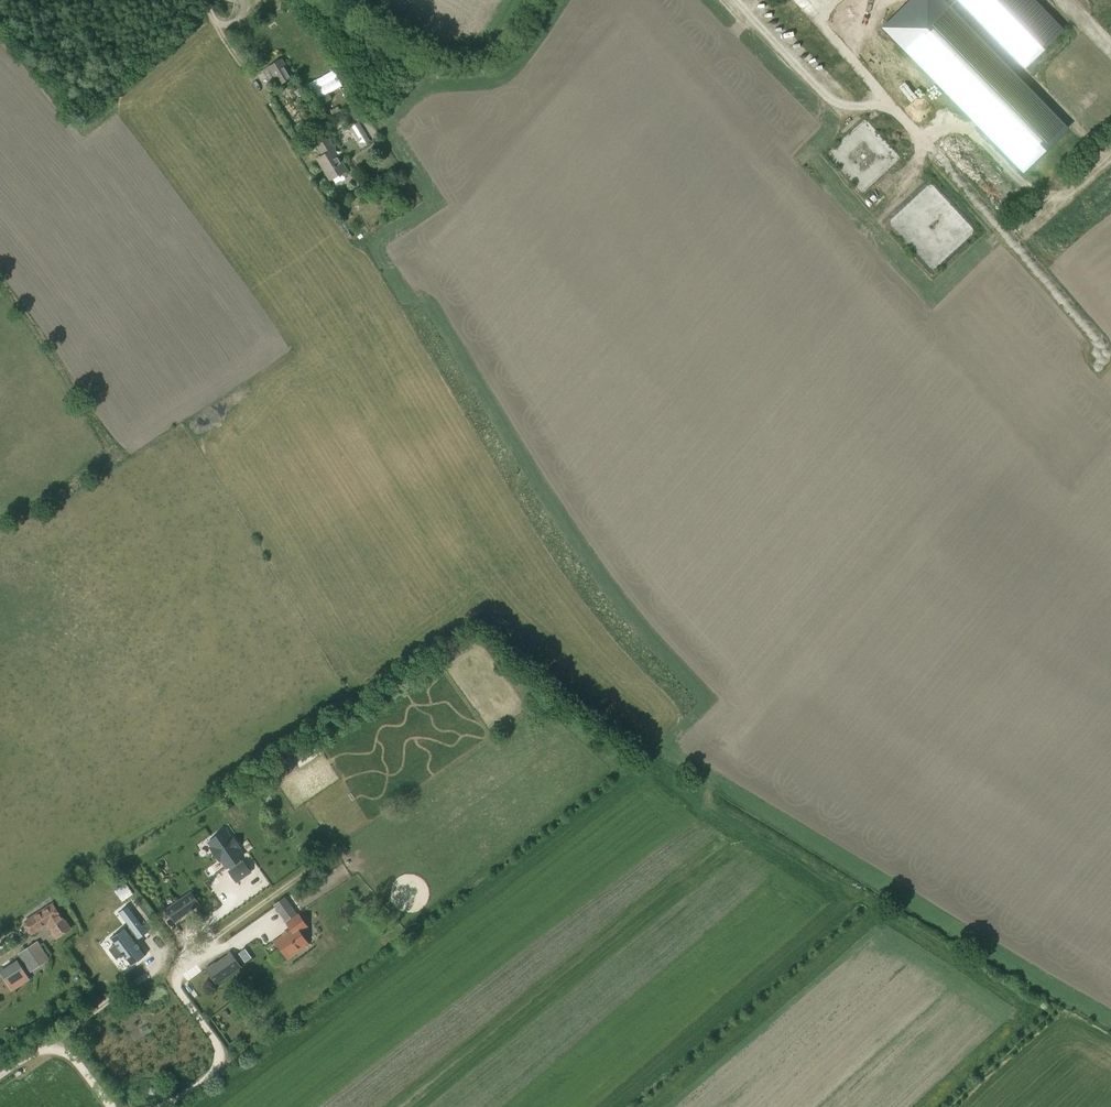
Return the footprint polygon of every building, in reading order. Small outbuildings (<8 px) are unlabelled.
[(889,35),(1024,174),(1070,129),(944,0),(924,0),(889,35)] [(1064,29),(1036,0),(957,0),(1024,68),(1064,29)] [(280,84),(292,77),(281,60),(269,67),(280,84)] [(332,99),(329,93),(317,100),(320,105),(332,99)] [(330,178),(346,168),(334,147),(335,146),(329,136),(317,144),(323,153),(317,157),(330,178)] [(226,874),(233,883),(247,872),(240,863),(239,864),(235,859),(239,857),(232,848),(234,846),(229,839),(227,841),(220,832),(205,844),(209,848),(206,850),(215,862),(217,860),(224,869),(226,867),(230,871),(226,874)] [(125,883),(114,890),(122,901),(133,893),(125,883)] [(165,909),(174,922),(200,904),(191,891),(165,909)] [(61,918),(59,915),(60,915),(50,901),(23,920),(25,924),(30,930),(31,932),(46,921),(55,935),(69,925),(63,917),(61,918)] [(120,912),(119,912),(129,926),(138,937),(139,939),(139,938),(139,937),(146,932),(147,932),(128,905),(127,906),(128,907),(120,913),(120,912)] [(317,942),(307,926),(313,922),(305,910),(289,919),(294,928),(276,938),(289,959),(317,942)] [(116,944),(109,949),(116,959),(120,956),(121,957),(124,954),(126,957),(125,957),(132,965),(132,964),(144,954),(145,955),(134,940),(126,929),(125,927),(124,928),(125,929),(112,938),(112,937),(111,938),(116,944)] [(38,940),(18,954),(30,972),(50,958),(38,940)] [(241,967),(230,952),(227,954),(228,955),(215,964),(215,963),(206,969),(216,984),(226,977),(234,972),(241,967)] [(0,971),(0,973),(12,991),(30,979),(17,959),(0,971)] [(74,973),(72,977),(75,981),(79,981),(82,977),(79,973),(74,973)]
